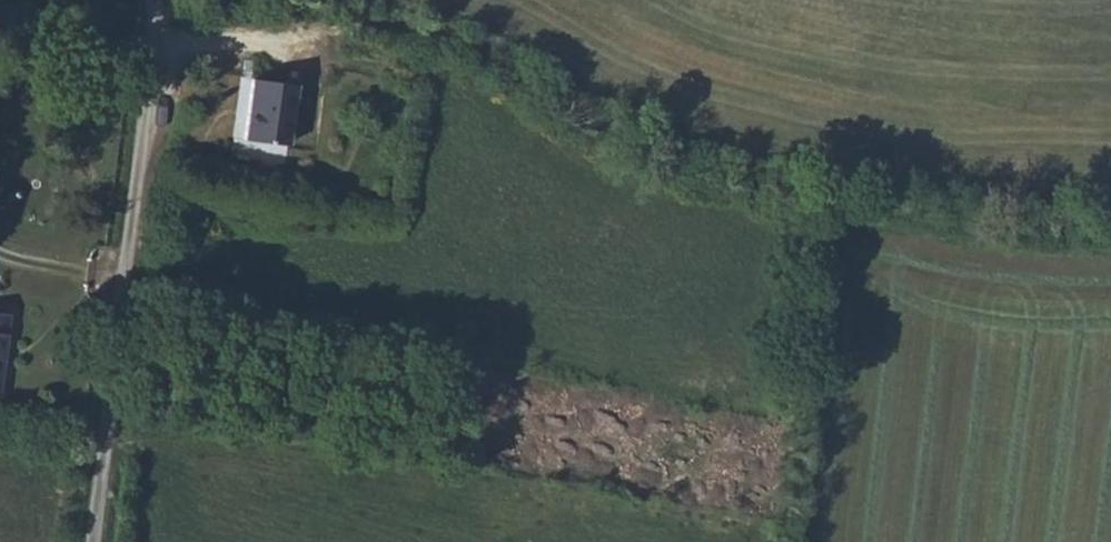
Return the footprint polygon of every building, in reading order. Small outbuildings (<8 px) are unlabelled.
[(294,84),(250,79),(242,139),(286,145),(294,84)] [(0,313),(0,376),(8,314),(0,313)]
